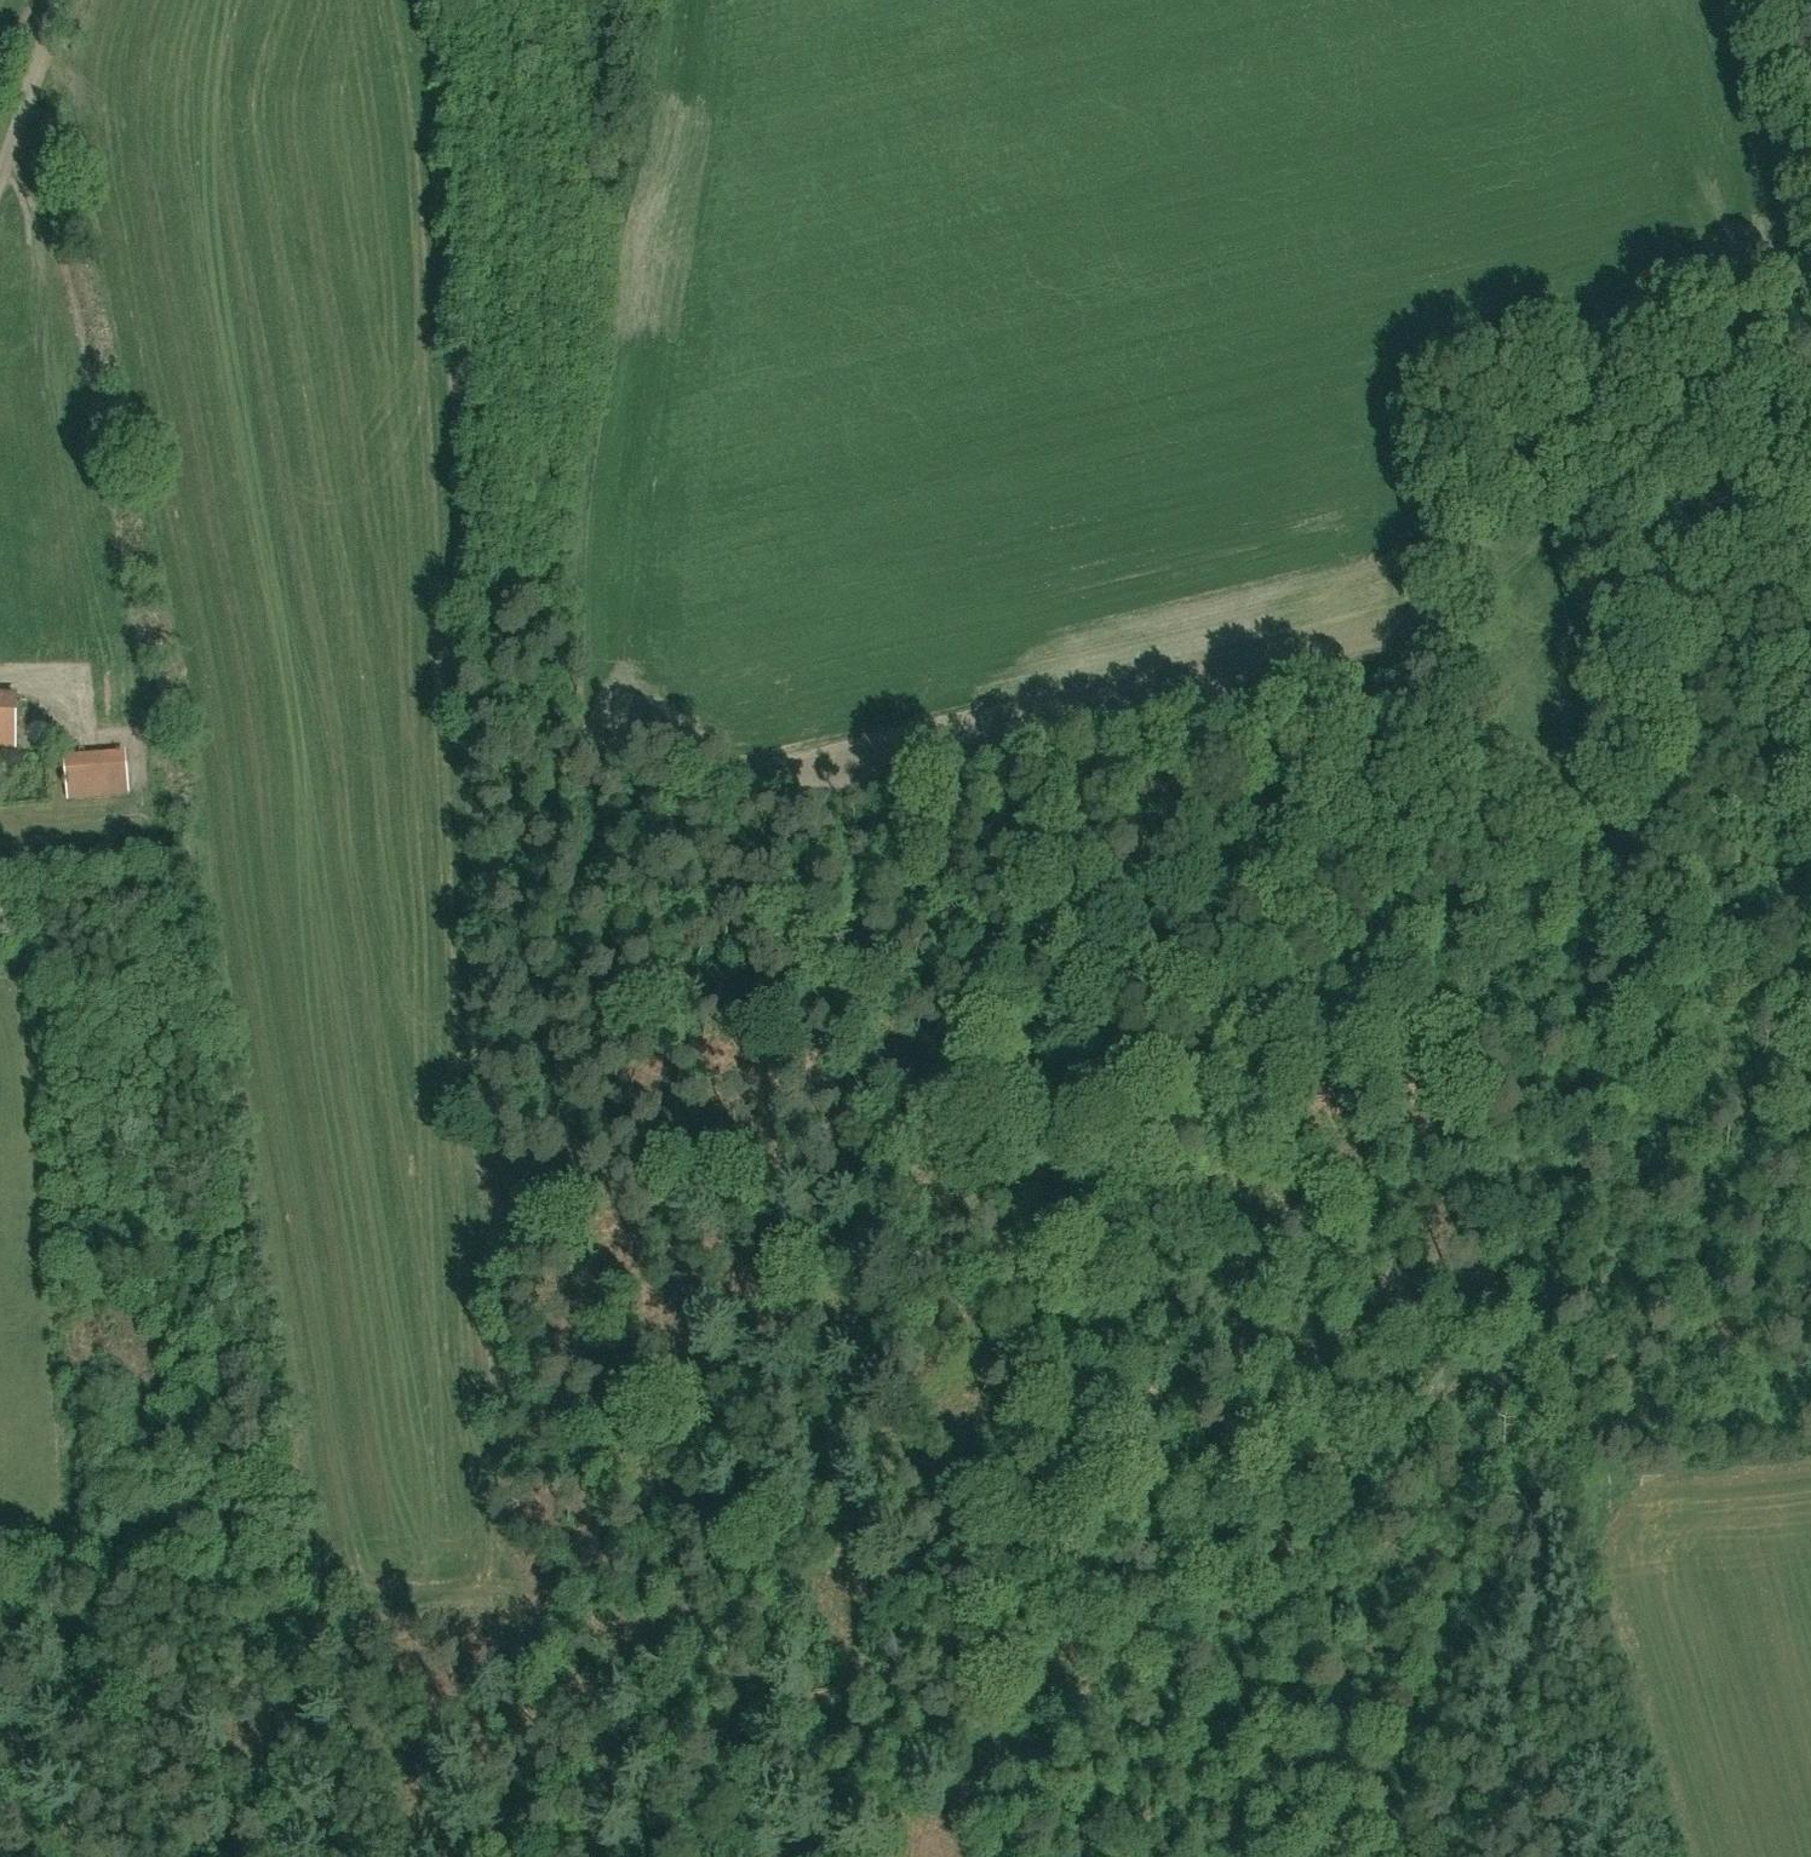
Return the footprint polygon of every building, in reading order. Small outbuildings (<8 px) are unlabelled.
[(21,749),(18,709),(0,710),(0,750),(21,749)] [(65,754),(69,805),(127,800),(123,749),(65,754)]
